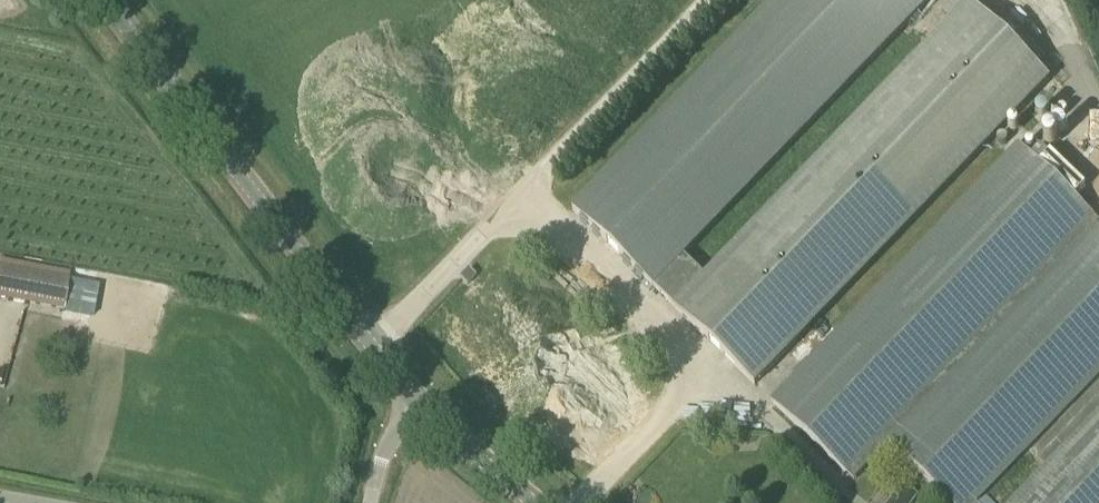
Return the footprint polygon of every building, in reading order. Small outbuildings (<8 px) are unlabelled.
[(966,0),(952,0),(942,11),(952,20),(705,277),(684,256),(931,0),(775,0),(572,210),(653,288),(675,308),(755,385),(1050,79),(969,2),(969,3),(966,0)] [(1098,375),(1098,221),(1018,144),(771,401),(854,481),(889,444),(950,502),(976,502),(1098,375)] [(26,304),(64,311),(70,279),(0,266),(0,299),(26,304)] [(467,284),(476,275),(470,269),(461,278),(467,284)] [(1010,502),(1098,502),(1098,409),(1010,502)] [(916,496),(902,485),(892,499),(898,502),(911,502),(916,496)]
